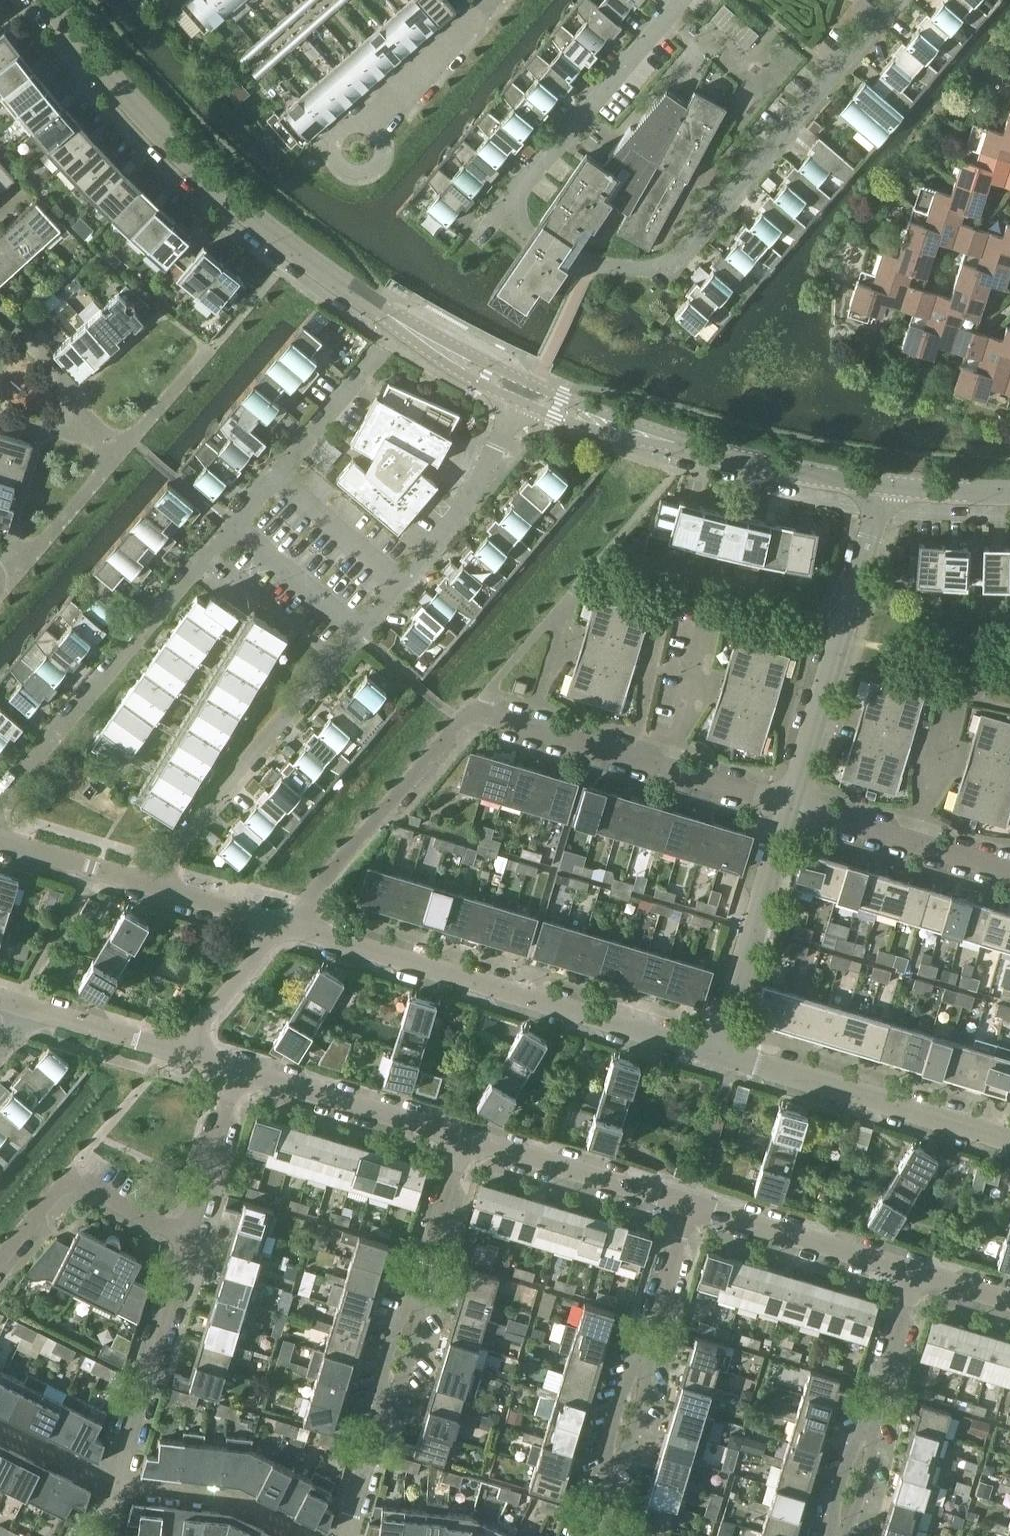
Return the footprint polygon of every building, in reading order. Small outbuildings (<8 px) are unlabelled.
[(216,0),(187,0),(181,6),(205,33),(228,13),(216,0)] [(228,13),(242,0),(216,0),(228,13)] [(293,20),(309,6),(304,0),(288,14),(293,20)] [(399,10),(422,37),(439,22),(419,0),(410,0),(399,10)] [(439,22),(456,8),(449,0),(419,0),(439,22)] [(618,22),(599,5),(593,0),(579,0),(574,6),(586,20),(574,34),(594,50),(609,32),(613,35),(622,25),(618,22)] [(599,5),(618,22),(634,3),(638,6),(643,0),(603,0),(599,5)] [(930,14),(949,31),(949,30),(961,17),(977,26),(988,13),(974,2),(971,0),(942,0),(930,14)] [(322,22),(339,7),(333,1),(317,16),(322,22)] [(712,20),(729,35),(742,19),(725,5),(712,20)] [(422,37),(399,10),(383,24),(406,51),(422,37)] [(930,14),(926,11),(917,21),(921,24),(906,43),(905,43),(925,60),(925,59),(936,46),(952,54),(963,42),(949,30),(949,31),(930,14)] [(288,14),(272,28),(277,35),(293,20),(288,14)] [(322,22),(317,16),(300,30),(306,36),(322,22)] [(759,34),(742,19),(729,35),(746,49),(759,34)] [(561,49),(550,63),(569,79),(585,61),(589,64),(597,54),(594,50),(574,34),(560,22),(550,34),(561,49)] [(390,65),(406,51),(383,24),(366,38),(390,65)] [(272,28),(255,43),(261,49),(277,35),(272,28)] [(300,30),(284,44),(290,50),(306,36),(300,30)] [(19,51),(5,33),(0,36),(0,67),(19,51)] [(390,65),(366,38),(350,53),(373,80),(390,65)] [(905,43),(906,43),(902,39),(893,50),(897,53),(880,72),(882,74),(894,84),(895,83),(900,88),(912,75),(928,83),(939,71),(925,59),(925,60),(905,43)] [(244,64),(261,49),(255,43),(239,57),(244,64)] [(274,65),(290,50),(284,44),(268,59),(274,65)] [(19,51),(0,67),(0,92),(1,94),(33,69),(30,65),(19,51)] [(525,91),(545,108),(560,90),(564,93),(573,82),(569,79),(550,63),(536,51),(525,63),(537,78),(525,91)] [(358,94),(373,80),(350,53),(334,67),(358,94)] [(268,59),(252,73),(258,79),(274,65),(268,59)] [(42,62),(33,69),(35,72),(36,73),(45,66),(42,62)] [(358,94),(334,67),(318,81),(341,108),(358,94)] [(35,72),(33,69),(1,94),(17,112),(47,87),(36,73),(35,72)] [(914,100),(900,88),(895,83),(894,84),(882,74),(872,86),(884,96),(858,128),(877,144),(914,100)] [(512,107),(501,120),(520,137),(536,118),(540,121),(548,111),(545,108),(525,91),(511,79),(501,92),(512,107)] [(884,96),(872,86),(865,80),(839,112),(858,128),(884,96)] [(318,81),(301,96),(325,123),(341,108),(318,81)] [(49,89),(47,87),(17,112),(25,122),(32,130),(62,104),(49,89)] [(650,106),(635,127),(630,126),(608,155),(611,157),(603,166),(600,163),(586,154),(538,223),(526,240),(520,249),(495,286),(525,306),(539,286),(547,292),(559,276),(565,267),(566,265),(556,259),(563,250),(569,241),(582,221),(592,228),(608,204),(625,215),(616,231),(648,248),(726,107),(693,90),(687,102),(667,88),(650,106)] [(302,143),(325,123),(301,96),(279,115),(275,111),(266,119),(291,147),(299,140),(302,143)] [(65,108),(62,104),(32,130),(47,148),(77,122),(65,108)] [(524,140),(520,137),(501,120),(487,108),(476,121),(488,135),(476,149),(496,165),(511,147),(515,150),(524,140)] [(824,126),(815,118),(807,127),(816,135),(824,126)] [(980,150),(1009,160),(1009,120),(1007,119),(1003,131),(988,127),(980,150)] [(89,135),(77,122),(47,148),(63,166),(92,139),(89,135)] [(101,131),(92,139),(95,142),(104,134),(101,131)] [(817,185),(818,185),(829,172),(845,180),(856,168),(819,136),(810,147),(814,150),(798,168),(798,169),(817,185)] [(463,164),(452,178),(471,194),(487,176),(490,179),(499,169),(496,165),(476,149),(462,137),(451,150),(463,164)] [(95,142),(92,139),(63,166),(69,173),(80,183),(108,156),(95,142)] [(954,181),(985,191),(989,179),(1009,185),(1009,160),(980,150),(977,162),(962,157),(954,181)] [(120,168),(108,156),(80,183),(96,201),(124,172),(121,169),(120,168)] [(129,160),(121,169),(124,172),(133,164),(129,160)] [(15,178),(0,161),(0,192),(15,178)] [(133,164),(124,172),(127,176),(136,167),(133,164)] [(789,179),(774,197),(773,197),(793,214),(793,213),(805,200),(821,209),(832,196),(818,185),(817,185),(798,169),(798,168),(795,165),(786,176),(789,179)] [(475,197),(471,194),(452,178),(438,166),(427,178),(439,193),(426,207),(446,224),(462,205),(466,208),(475,197)] [(127,176),(124,172),(96,201),(113,217),(141,189),(136,184),(127,176)] [(776,184),(768,177),(761,184),(769,191),(776,184)] [(936,188),(928,211),(959,221),(960,221),(963,209),(978,214),(985,191),(954,181),(951,193),(936,188)] [(153,200),(141,189),(113,217),(130,233),(157,205),(153,200)] [(765,207),(749,226),(768,243),(769,242),(780,229),(796,238),(807,225),(793,213),(793,214),(773,197),(774,197),(770,194),(761,204),(765,207)] [(35,200),(19,215),(44,243),(58,231),(64,238),(70,232),(60,221),(57,224),(35,200)] [(160,207),(157,205),(130,233),(148,250),(174,220),(160,207)] [(910,219),(902,242),(933,252),(937,240),(966,249),(974,225),(960,221),(959,221),(928,211),(924,224),(910,219)] [(28,258),(44,243),(19,215),(2,230),(28,258)] [(85,237),(94,229),(81,216),(72,224),(85,237)] [(191,236),(174,220),(148,250),(164,265),(170,259),(178,265),(190,251),(189,251),(182,245),(191,236)] [(966,249),(980,254),(980,253),(1009,263),(1009,223),(1007,222),(1003,235),(974,225),(966,249)] [(740,236),(725,255),(724,255),(744,272),(744,271),(755,258),(772,267),(782,254),(769,242),(768,243),(749,226),(745,223),(737,233),(740,236)] [(0,232),(0,259),(12,272),(28,258),(2,230),(0,232)] [(197,241),(189,251),(190,251),(193,254),(200,244),(197,241)] [(883,249),(876,273),(907,283),(907,282),(911,271),(926,275),(933,252),(902,242),(898,254),(883,249)] [(193,254),(190,251),(178,265),(167,279),(173,284),(179,277),(198,293),(223,262),(204,247),(196,256),(193,254)] [(106,258),(116,267),(122,261),(112,251),(106,258)] [(236,252),(231,259),(240,267),(246,260),(236,252)] [(716,265),(709,273),(701,266),(692,276),(696,280),(700,284),(719,300),(720,300),(731,287),(747,295),(758,283),(744,271),(744,272),(724,255),(725,255),(721,252),(712,262),(716,265)] [(954,284),(985,294),(989,282),(1004,287),(1009,268),(1009,263),(980,253),(980,254),(976,265),(962,261),(954,284)] [(12,272),(0,259),(0,283),(12,272)] [(241,277),(223,262),(198,293),(216,307),(221,301),(228,307),(248,282),(241,277)] [(855,288),(850,304),(881,314),(885,300),(890,302),(914,310),(921,287),(907,282),(907,283),(876,273),(872,285),(857,280),(855,288)] [(719,300),(700,284),(696,280),(688,291),(691,294),(675,313),(694,330),(706,315),(723,324),(734,312),(720,300),(719,300)] [(921,287),(914,310),(928,314),(959,324),(963,313),(978,317),(985,294),(954,284),(951,296),(921,287)] [(140,316),(151,307),(127,285),(102,307),(127,336),(144,320),(140,316)] [(48,299),(42,304),(48,312),(61,301),(56,295),(54,293),(48,299)] [(102,307),(86,322),(111,350),(127,336),(102,307)] [(29,315),(23,308),(18,312),(24,319),(29,315)] [(669,314),(662,308),(656,315),(663,322),(669,314)] [(37,322),(31,314),(26,319),(33,326),(37,322)] [(910,322),(902,346),(933,356),(937,343),(966,352),(974,328),(959,324),(928,314),(924,327),(910,322)] [(111,350),(86,322),(70,336),(95,364),(111,350)] [(302,324),(278,352),(311,382),(319,372),(311,365),(316,359),(310,354),(322,341),(302,324)] [(966,352),(979,357),(980,356),(1009,366),(1009,326),(1007,325),(1003,338),(974,328),(966,352)] [(40,342),(47,335),(40,327),(33,334),(40,342)] [(95,364),(70,336),(53,351),(78,379),(95,364)] [(311,382),(278,352),(253,382),(272,399),(273,398),(283,386),(289,391),(295,385),(302,391),(311,382)] [(954,388),(985,397),(989,385),(1004,390),(1009,392),(1009,366),(980,356),(979,357),(976,368),(962,364),(954,388)] [(286,410),(273,398),(272,399),(253,382),(228,411),(248,427),(259,414),(265,420),(270,414),(278,420),(286,410)] [(376,396),(351,442),(372,454),(362,467),(350,457),(334,477),(397,530),(436,484),(427,476),(430,470),(435,461),(437,462),(451,437),(447,435),(459,414),(388,383),(380,398),(376,396)] [(229,438),(218,451),(237,468),(238,468),(253,449),(257,452),(266,442),(248,427),(228,411),(218,423),(229,438)] [(26,465),(33,443),(0,433),(0,457),(26,465)] [(218,451),(204,439),(193,452),(205,467),(193,481),(212,497),(229,478),(232,481),(241,471),(238,468),(237,468),(218,451)] [(340,449),(330,440),(313,459),(324,468),(340,449)] [(20,485),(26,465),(0,457),(0,479),(20,485)] [(519,488),(556,519),(566,507),(555,492),(567,478),(547,461),(531,481),(527,478),(519,488)] [(195,470),(187,462),(182,468),(190,476),(195,470)] [(0,479),(0,502),(14,506),(20,485),(0,479)] [(162,529),(162,528),(173,515),(179,521),(184,514),(192,521),(201,511),(167,482),(142,512),(162,529)] [(518,536),(529,522),(546,531),(556,519),(519,488),(510,498),(514,501),(498,519),(498,520),(518,536)] [(670,538),(691,544),(701,506),(680,500),(679,503),(661,498),(652,530),(670,535),(670,538)] [(7,528),(14,506),(0,502),(0,525),(7,528)] [(705,507),(701,506),(691,544),(714,550),(723,511),(705,507)] [(746,517),(723,511),(714,550),(737,555),(746,517)] [(137,557),(138,557),(148,544),(154,549),(159,543),(167,550),(176,540),(162,528),(162,529),(142,512),(118,541),(137,557)] [(493,565),(493,564),(505,551),(521,560),(532,548),(518,536),(498,520),(498,519),(495,516),(486,526),(489,530),(474,548),(473,548),(493,565)] [(737,555),(762,561),(770,522),(765,521),(746,517),(737,555)] [(770,522),(762,561),(770,562),(785,565),(792,526),(786,525),(775,523),(770,522)] [(815,531),(792,526),(785,565),(809,569),(810,561),(819,563),(824,532),(815,531)] [(636,548),(639,541),(630,537),(628,545),(636,548)] [(151,569),(138,557),(137,557),(118,541),(93,569),(113,586),(113,585),(124,573),(130,578),(135,572),(143,579),(151,569)] [(941,584),(943,545),(920,543),(912,543),(911,554),(909,574),(918,575),(917,583),(941,584)] [(473,548),(474,548),(470,545),(461,555),(465,558),(449,576),(449,577),(469,594),(469,593),(480,580),(497,589),(507,576),(493,564),(493,565),(473,548)] [(891,558),(902,559),(903,546),(895,545),(891,558)] [(966,577),(974,578),(975,559),(967,559),(967,546),(943,545),(941,584),(965,586),(966,577)] [(984,587),(1007,587),(1007,547),(984,547),(984,559),(975,559),(974,578),(984,578),(984,587)] [(103,626),(118,608),(122,611),(131,600),(113,585),(113,586),(93,569),(83,581),(94,596),(83,609),(83,610),(102,626),(103,626)] [(421,602),(425,605),(424,606),(444,622),(456,609),(472,618),(483,605),(469,593),(469,594),(449,577),(449,576),(446,573),(437,584),(441,587),(433,596),(425,589),(417,599),(421,603),(421,602)] [(196,597),(177,624),(91,745),(122,767),(227,620),(235,625),(241,617),(211,595),(205,603),(196,597)] [(70,625),(59,638),(58,639),(78,655),(94,636),(97,640),(106,629),(103,626),(102,626),(83,610),(83,609),(69,597),(58,610),(70,625)] [(608,654),(617,624),(622,606),(595,598),(587,624),(592,625),(586,648),(608,654)] [(458,634),(447,624),(444,622),(424,606),(425,605),(421,602),(421,603),(412,613),(416,616),(399,635),(419,652),(431,638),(447,647),(458,634)] [(650,614),(622,606),(617,624),(608,654),(630,661),(638,635),(643,637),(650,614)] [(287,635),(268,624),(254,615),(140,801),(173,821),(287,635)] [(58,639),(59,638),(45,626),(34,639),(46,654),(34,667),(53,684),(54,684),(69,665),(73,668),(82,658),(78,655),(58,639)] [(389,648),(395,642),(397,632),(391,627),(380,640),(389,648)] [(726,690),(748,696),(763,648),(735,640),(728,662),(734,664),(726,690)] [(566,695),(593,703),(608,654),(586,648),(580,667),(575,665),(566,695)] [(748,696),(770,703),(778,677),(783,679),(790,656),(763,648),(748,696)] [(624,680),(630,661),(608,654),(593,703),(620,711),(629,682),(624,680)] [(34,667),(20,655),(9,668),(21,682),(9,697),(17,704),(28,713),(45,694),(48,697),(57,687),(54,684),(53,684),(34,667)] [(350,693),(346,690),(337,701),(375,732),(385,720),(374,705),(386,691),(385,690),(391,683),(374,668),(367,675),(366,674),(350,693)] [(527,682),(516,679),(513,690),(524,693),(527,682)] [(861,730),(883,737),(898,688),(870,680),(863,703),(868,704),(861,730)] [(883,737),(905,743),(913,718),(918,719),(925,696),(898,688),(883,737)] [(720,709),(715,707),(706,737),(734,745),(748,696),(726,690),(720,709)] [(764,722),(770,703),(748,696),(734,745),(761,753),(769,724),(764,722)] [(336,749),(337,748),(348,735),(365,744),(375,732),(337,701),(329,710),(333,713),(327,721),(321,727),(317,732),(336,749)] [(17,704),(9,714),(21,725),(29,714),(28,713),(17,704)] [(600,717),(603,709),(594,706),(592,715),(600,717)] [(11,734),(14,737),(23,727),(21,725),(9,714),(0,707),(0,746),(11,734)] [(994,770),(1008,721),(981,713),(974,736),(979,737),(972,763),(994,770)] [(318,714),(313,720),(321,727),(327,721),(318,714)] [(1009,774),(1009,722),(1008,721),(994,770),(1009,774)] [(312,777),(324,764),(340,773),(351,760),(337,748),(336,749),(317,732),(314,728),(305,739),(308,742),(293,760),(292,761),(312,777)] [(855,749),(850,748),(841,777),(869,785),(883,737),(861,730),(855,749)] [(899,762),(905,743),(883,737),(869,785),(895,794),(904,764),(899,762)] [(482,794),(492,760),(488,759),(488,756),(477,752),(476,755),(470,753),(460,787),(482,794)] [(259,782),(265,786),(268,789),(268,790),(287,806),(288,806),(299,792),(316,801),(326,789),(312,777),(292,761),(293,760),(289,757),(278,771),(272,766),(259,782)] [(492,760),(482,794),(503,800),(514,763),(497,759),(497,761),(492,760)] [(503,800),(524,806),(534,772),(529,771),(530,768),(514,763),(503,800)] [(952,810),(979,819),(994,770),(972,763),(966,782),(961,781),(952,810)] [(979,819),(1006,827),(1009,815),(1009,774),(994,770),(979,819)] [(534,772),(524,806),(544,812),(555,776),(539,771),(538,774),(534,772)] [(544,812),(566,819),(576,785),(570,783),(571,780),(555,776),(544,812)] [(265,786),(256,796),(260,800),(244,818),(243,818),(263,835),(263,834),(275,821),(291,830),(302,818),(288,806),(287,806),(268,790),(268,789),(265,786)] [(573,821),(595,827),(606,791),(590,786),(589,789),(584,787),(573,821)] [(877,792),(868,790),(866,797),(875,799),(877,792)] [(606,791),(595,827),(616,834),(626,800),(621,799),(622,796),(606,791)] [(616,834),(637,840),(647,803),(631,799),(630,801),(626,800),(616,834)] [(647,803),(637,840),(657,846),(667,812),(663,811),(664,808),(647,803)] [(667,812),(657,846),(678,852),(689,816),(672,811),(672,814),(667,812)] [(419,825),(421,817),(411,814),(409,822),(419,825)] [(243,818),(244,818),(240,815),(231,825),(235,828),(218,848),(238,864),(250,850),(266,859),(277,846),(263,834),(263,835),(243,818)] [(678,852),(699,858),(709,825),(704,823),(705,820),(689,816),(678,852)] [(709,825),(699,858),(719,865),(730,828),(714,823),(713,826),(709,825)] [(392,832),(402,835),(404,827),(395,825),(392,832)] [(414,830),(404,827),(402,835),(411,838),(414,830)] [(740,871),(751,837),(745,835),(746,833),(730,828),(719,865),(740,871)] [(479,843),(489,846),(491,838),(482,835),(479,843)] [(446,840),(436,837),(434,845),(443,848),(446,840)] [(489,846),(498,849),(501,841),(491,838),(489,846)] [(455,843),(446,840),(443,848),(453,851),(455,843)] [(477,851),(486,854),(489,846),(479,843),(477,851)] [(466,846),(459,844),(457,852),(464,854),(466,846)] [(496,857),(498,849),(489,846),(486,854),(496,857)] [(520,855),(530,858),(533,850),(523,847),(520,855)] [(533,850),(530,858),(540,861),(543,853),(533,850)] [(816,891),(826,857),(805,851),(791,894),(813,901),(816,891)] [(847,863),(826,857),(816,891),(837,897),(847,863)] [(529,864),(519,861),(516,870),(526,873),(529,864)] [(571,871),(581,874),(584,866),(574,863),(571,871)] [(857,903),(868,869),(847,863),(837,897),(857,903)] [(538,867),(529,864),(526,873),(536,876),(538,867)] [(391,872),(369,865),(360,898),(365,900),(364,902),(380,907),(391,872)] [(593,868),(584,866),(581,874),(591,876),(593,868)] [(888,876),(868,869),(857,903),(878,910),(888,876)] [(6,920),(19,878),(0,872),(0,919),(6,920)] [(402,911),(412,878),(391,872),(380,907),(397,912),(397,910),(402,911)] [(567,885),(577,888),(580,880),(570,877),(570,876),(558,873),(555,880),(568,884),(567,885)] [(899,916),(909,882),(888,876),(878,910),(899,916)] [(432,884),(412,878),(402,911),(406,912),(405,915),(422,920),(432,884)] [(624,881),(614,878),(612,886),(622,889),(624,881)] [(589,883),(580,880),(577,888),(587,891),(589,883)] [(634,884),(624,881),(622,889),(631,892),(634,884)] [(920,922),(930,888),(909,882),(899,916),(920,922)] [(443,923),(453,891),(432,884),(422,920),(438,925),(439,922),(443,923)] [(619,897),(622,889),(612,886),(609,894),(619,897)] [(654,895),(664,898),(667,890),(657,887),(654,895)] [(951,894),(930,888),(920,922),(941,928),(951,894)] [(631,892),(622,889),(619,897),(629,900),(631,892)] [(667,890),(664,898),(674,901),(676,893),(667,890)] [(474,897),(453,891),(443,923),(447,925),(447,927),(463,932),(474,897)] [(961,935),(972,900),(951,894),(941,928),(961,935)] [(79,914),(89,920),(100,903),(89,897),(79,914)] [(474,897),(463,932),(479,937),(480,934),(485,936),(495,903),(474,897)] [(696,908),(705,911),(708,903),(698,900),(696,908)] [(992,907),(972,900),(961,935),(982,941),(992,907)] [(650,910),(660,913),(662,904),(652,901),(650,910)] [(505,944),(515,909),(495,903),(485,936),(489,937),(488,939),(505,944)] [(705,911),(715,914),(717,906),(708,903),(705,911)] [(672,907),(662,904),(660,913),(669,916),(672,907)] [(124,907),(102,945),(126,960),(149,922),(124,907)] [(982,941),(1003,947),(1009,923),(1009,912),(992,907),(982,941)] [(515,909),(505,944),(521,949),(521,947),(527,948),(537,916),(515,909)] [(691,922),(701,925),(704,917),(694,914),(691,922)] [(713,920),(704,917),(701,925),(711,928),(713,920)] [(566,924),(544,918),(535,951),(540,952),(539,955),(556,960),(566,924)] [(783,923),(780,932),(788,934),(791,925),(783,923)] [(587,931),(566,924),(556,960),(572,965),(572,962),(577,963),(587,931)] [(793,935),(802,938),(805,927),(796,924),(793,935)] [(814,929),(805,927),(802,938),(810,941),(814,929)] [(608,937),(587,931),(577,963),(581,965),(580,967),(597,972),(608,937)] [(843,950),(852,953),(864,956),(866,949),(864,948),(865,944),(856,941),(858,934),(849,931),(847,939),(843,950)] [(608,937),(597,972),(613,977),(614,974),(618,976),(628,943),(608,937)] [(843,950),(847,939),(838,937),(834,948),(843,950)] [(31,945),(18,941),(14,956),(26,960),(31,945)] [(800,944),(791,941),(788,953),(797,955),(800,944)] [(649,949),(628,943),(618,976),(623,977),(622,979),(638,984),(649,949)] [(809,947),(800,944),(797,955),(805,958),(809,947)] [(102,945),(79,985),(100,997),(103,999),(126,960),(102,945)] [(649,949),(638,984),(654,989),(655,986),(660,988),(670,955),(649,949)] [(876,960),(885,963),(888,952),(879,949),(876,960)] [(897,954),(888,952),(885,963),(893,965),(897,954)] [(927,975),(930,964),(933,954),(924,952),(918,973),(927,975)] [(829,965),(838,968),(842,957),(833,954),(829,965)] [(680,997),(690,962),(670,955),(660,988),(664,989),(663,992),(680,997)] [(850,959),(842,957),(838,968),(847,970),(850,959)] [(712,968),(690,962),(680,997),(696,1002),(696,999),(702,1001),(712,968)] [(939,966),(930,964),(927,975),(935,978),(939,966)] [(320,965),(297,1004),(321,1018),(344,980),(320,965)] [(883,969),(874,966),(871,977),(880,980),(883,969)] [(891,971),(883,969),(880,980),(888,982),(891,971)] [(959,985),(968,988),(971,976),(963,974),(959,985)] [(980,979),(971,976),(968,988),(976,990),(980,979)] [(925,981),(916,978),(913,990),(922,992),(925,981)] [(933,984),(925,981),(922,992),(930,995),(933,984)] [(755,1018),(776,1025),(786,991),(765,985),(755,1018)] [(1009,1000),(1009,998),(1009,988),(1004,986),(1001,997),(1009,1000)] [(807,997),(786,991),(776,1025),(797,1031),(807,997)] [(966,994),(957,991),(954,1002),(963,1005),(966,994)] [(401,1022),(397,1037),(424,1045),(436,1002),(409,994),(401,1022)] [(975,996),(966,994),(963,1005),(971,1007),(975,996)] [(828,1004),(807,997),(797,1031),(817,1037),(828,1004)] [(1008,1006),(999,1003),(995,1014),(1004,1017),(1008,1006)] [(297,1004),(288,1018),(274,1042),(275,1043),(287,1050),(298,1057),(305,1046),(322,1056),(320,1060),(320,1059),(318,1063),(342,1071),(352,1041),(334,1035),(334,1036),(334,1037),(326,1049),(309,1039),(321,1018),(297,1004)] [(848,1010),(828,1004),(817,1037),(838,1044),(848,1010)] [(838,1044),(859,1050),(869,1016),(848,1010),(838,1044)] [(890,1022),(869,1016),(859,1050),(880,1056),(890,1022)] [(527,1021),(523,1026),(529,1029),(532,1024),(527,1021)] [(880,1056),(901,1062),(911,1028),(890,1022),(880,1056)] [(523,1026),(500,1064),(524,1079),(547,1040),(529,1029),(523,1026)] [(932,1035),(911,1028),(901,1062),(921,1069),(932,1035)] [(921,1069),(942,1075),(952,1041),(932,1035),(921,1069)] [(420,1056),(424,1045),(397,1037),(384,1081),(436,1096),(442,1076),(417,1068),(420,1056)] [(973,1047),(952,1041),(942,1075),(963,1081),(973,1047)] [(275,1043),(270,1051),(282,1058),(287,1050),(275,1043)] [(994,1053),(983,1087),(1005,1093),(1009,1075),(1009,1047),(996,1044),(994,1053)] [(21,1072),(58,1104),(68,1091),(57,1077),(69,1062),(61,1056),(66,1050),(50,1045),(33,1065),(29,1062),(21,1072)] [(963,1081),(983,1087),(994,1053),(973,1047),(963,1081)] [(612,1055),(600,1098),(627,1106),(639,1063),(612,1055)] [(573,1074),(586,1078),(589,1067),(576,1063),(573,1074)] [(500,1064),(491,1079),(477,1103),(498,1116),(501,1118),(524,1079),(500,1064)] [(20,1120),(31,1107),(48,1116),(58,1104),(21,1072),(13,1082),(16,1085),(10,1093),(1,1103),(0,1104),(20,1120)] [(702,1082),(700,1089),(709,1092),(712,1085),(702,1082)] [(1,1103),(10,1093),(0,1084),(0,1103),(1,1103)] [(627,1106),(600,1098),(587,1141),(614,1149),(627,1106)] [(7,1135),(23,1145),(34,1132),(20,1120),(0,1104),(1,1103),(0,1103),(0,1143),(7,1135)] [(780,1105),(767,1148),(794,1156),(807,1113),(783,1106),(780,1105)] [(535,1113),(530,1126),(543,1131),(548,1118),(535,1113)] [(246,1153),(267,1159),(278,1123),(257,1117),(246,1153)] [(267,1159),(288,1166),(299,1128),(281,1123),(281,1124),(278,1123),(267,1159)] [(288,1166),(309,1172),(320,1134),(299,1128),(288,1166)] [(309,1172),(329,1178),(341,1141),(320,1134),(309,1172)] [(329,1178),(350,1185),(361,1147),(341,1141),(329,1178)] [(913,1142),(890,1181),(914,1195),(937,1157),(916,1144),(913,1142)] [(350,1185),(371,1191),(382,1153),(361,1147),(350,1185)] [(855,1147),(852,1156),(861,1159),(864,1150),(855,1147)] [(767,1148),(762,1164),(754,1191),(777,1198),(781,1199),(794,1156),(767,1148)] [(9,1161),(0,1152),(0,1172),(9,1161)] [(371,1191),(392,1197),(403,1159),(382,1153),(371,1191)] [(425,1166),(403,1159),(392,1197),(414,1204),(425,1166)] [(678,1164),(674,1175),(686,1179),(689,1167),(678,1164)] [(1001,1171),(977,1164),(970,1188),(982,1191),(985,1179),(997,1183),(1001,1171)] [(890,1181),(882,1195),(867,1220),(888,1232),(891,1234),(914,1195),(890,1181)] [(470,1221),(493,1228),(504,1190),(482,1183),(470,1221)] [(828,1199),(832,1187),(822,1184),(819,1196),(828,1199)] [(246,1194),(256,1197),(259,1189),(249,1186),(246,1194)] [(268,1192),(259,1189),(256,1197),(266,1200),(268,1192)] [(525,1196),(504,1190),(493,1228),(514,1234),(525,1196)] [(241,1210),(237,1224),(267,1233),(274,1209),(229,1196),(226,1204),(225,1204),(225,1205),(241,1210)] [(514,1234),(534,1240),(546,1202),(525,1196),(514,1234)] [(288,1207),(297,1210),(300,1202),(290,1199),(288,1207)] [(310,1205),(300,1202),(297,1210),(307,1213),(310,1205)] [(566,1208),(546,1202),(534,1240),(555,1246),(566,1208)] [(555,1246),(576,1252),(587,1214),(566,1208),(555,1246)] [(329,1219),(339,1222),(341,1214),(332,1211),(329,1219)] [(351,1217),(341,1214),(339,1222),(349,1225),(351,1217)] [(608,1220),(587,1214),(576,1252),(596,1259),(608,1220)] [(314,1221),(306,1219),(303,1228),(311,1230),(314,1221)] [(596,1259),(617,1265),(628,1227),(626,1227),(626,1226),(608,1220),(596,1259)] [(1006,1236),(998,1264),(1009,1267),(1009,1222),(1006,1236)] [(320,1223),(317,1232),(325,1234),(327,1225),(320,1223)] [(267,1233),(237,1224),(230,1248),(260,1256),(261,1252),(267,1233)] [(371,1232),(380,1234),(383,1227),(373,1224),(371,1232)] [(392,1229),(383,1227),(380,1234),(390,1237),(392,1229)] [(639,1271),(643,1257),(650,1234),(628,1227),(617,1265),(639,1271)] [(356,1244),(352,1258),(381,1267),(385,1253),(402,1258),(403,1256),(402,1256),(404,1248),(359,1234),(358,1235),(343,1230),(341,1240),(356,1244)] [(77,1236),(76,1237),(75,1236),(70,1247),(56,1238),(25,1275),(30,1277),(34,1278),(38,1278),(46,1277),(50,1277),(53,1279),(53,1280),(75,1291),(101,1238),(88,1232),(88,1233),(86,1232),(85,1232),(83,1232),(82,1232),(80,1232),(79,1233),(78,1234),(77,1236)] [(108,1237),(107,1239),(106,1241),(101,1238),(75,1291),(96,1301),(122,1249),(119,1247),(120,1244),(120,1243),(120,1241),(120,1240),(119,1238),(118,1237),(117,1236),(115,1236),(114,1235),(112,1235),(111,1236),(109,1236),(108,1237)] [(270,1255),(261,1252),(260,1256),(230,1248),(223,1271),(253,1279),(259,1260),(268,1263),(270,1255)] [(133,1254),(122,1249),(96,1301),(115,1311),(116,1310),(119,1311),(121,1314),(125,1321),(127,1324),(130,1327),(135,1329),(148,1284),(131,1279),(137,1267),(136,1266),(137,1265),(137,1263),(138,1262),(138,1260),(137,1259),(136,1258),(135,1257),(134,1256),(133,1255),(133,1254)] [(697,1288),(719,1294),(730,1258),(708,1251),(697,1288)] [(472,1262),(482,1265),(484,1257),(474,1254),(472,1262)] [(281,1258),(270,1255),(268,1263),(278,1266),(281,1258)] [(283,1255),(281,1261),(288,1263),(290,1257),(283,1255)] [(484,1257),(482,1265),(492,1268),(494,1260),(484,1257)] [(333,1283),(334,1283),(344,1286),(345,1281),(374,1290),(381,1267),(352,1258),(346,1277),(336,1274),(333,1283)] [(719,1294),(739,1301),(751,1263),(733,1258),(732,1259),(730,1258),(719,1294)] [(467,1278),(463,1292),(493,1301),(500,1277),(454,1263),(452,1271),(451,1271),(451,1273),(467,1278)] [(739,1301),(760,1307),(771,1269),(751,1263),(739,1301)] [(514,1274),(523,1277),(526,1269),(516,1267),(514,1274)] [(523,1277),(533,1280),(535,1272),(526,1269),(523,1277)] [(760,1307),(781,1313),(792,1275),(771,1269),(760,1307)] [(246,1303),(246,1302),(253,1279),(223,1271),(216,1294),(246,1303)] [(324,1280),(333,1283),(336,1274),(327,1271),(324,1280)] [(781,1313),(802,1319),(813,1282),(792,1275),(781,1313)] [(555,1287),(564,1290),(567,1282),(557,1279),(555,1287)] [(338,1304),(368,1313),(374,1290),(345,1281),(344,1286),(334,1283),(329,1301),(338,1304)] [(577,1285),(567,1282),(564,1290),(574,1293),(577,1285)] [(802,1319),(822,1326),(833,1288),(813,1282),(802,1319)] [(822,1326),(843,1332),(854,1294),(833,1288),(822,1326)] [(596,1299),(606,1302),(608,1294),(598,1291),(596,1299)] [(485,1324),(487,1320),(493,1301),(463,1292),(456,1315),(485,1324)] [(259,1305),(246,1302),(246,1303),(216,1294),(209,1316),(239,1325),(252,1329),(259,1305)] [(608,1294),(606,1302),(616,1305),(618,1297),(608,1294)] [(854,1294),(843,1332),(865,1338),(876,1301),(854,1294)] [(281,1299),(277,1312),(278,1312),(287,1315),(288,1315),(292,1302),(281,1299)] [(585,1302),(578,1326),(577,1326),(607,1335),(611,1321),(628,1326),(628,1324),(627,1324),(630,1316),(585,1302)] [(320,1329),(330,1332),(331,1328),(361,1336),(368,1313),(338,1304),(332,1323),(322,1320),(320,1329)] [(275,1322),(284,1325),(287,1317),(287,1315),(278,1312),(275,1322)] [(456,1315),(449,1338),(478,1347),(484,1328),(494,1331),(497,1323),(487,1320),(485,1324),(456,1315)] [(233,1348),(234,1344),(239,1325),(209,1316),(203,1339),(233,1348)] [(310,1326),(320,1329),(322,1320),(313,1317),(310,1326)] [(944,1362),(956,1324),(934,1318),(922,1356),(944,1362)] [(515,1332),(525,1335),(529,1323),(519,1320),(515,1332)] [(13,1332),(24,1337),(29,1326),(19,1321),(13,1332)] [(698,1329),(708,1332),(710,1324),(700,1321),(698,1329)] [(559,1350),(569,1353),(570,1349),(600,1358),(607,1335),(577,1326),(578,1326),(566,1322),(560,1342),(562,1342),(559,1350)] [(497,1323),(494,1331),(504,1334),(506,1325),(497,1323)] [(720,1327),(710,1324),(708,1332),(717,1335),(720,1327)] [(956,1324),(944,1362),(965,1368),(976,1331),(956,1324)] [(38,1331),(29,1326),(24,1337),(33,1341),(38,1331)] [(534,1327),(531,1338),(543,1341),(546,1330),(534,1327)] [(331,1328),(330,1332),(324,1350),(354,1359),(361,1336),(331,1328)] [(118,1332),(112,1345),(127,1353),(132,1337),(119,1330),(118,1332)] [(693,1345),(688,1359),(718,1368),(727,1370),(735,1347),(725,1344),(680,1331),(678,1339),(677,1338),(676,1340),(693,1345)] [(965,1368),(986,1375),(997,1337),(976,1331),(965,1368)] [(739,1342),(749,1345),(751,1337),(742,1334),(739,1342)] [(751,1337),(749,1345),(759,1348),(761,1340),(751,1337)] [(986,1375),(1006,1381),(1009,1369),(1009,1341),(997,1337),(986,1375)] [(473,1366),(478,1347),(449,1338),(442,1361),(471,1370),(473,1366)] [(243,1347),(234,1344),(233,1348),(203,1339),(196,1362),(226,1371),(232,1352),(241,1355),(243,1347)] [(559,1350),(562,1342),(560,1342),(552,1339),(550,1347),(559,1350)] [(68,1345),(57,1340),(52,1351),(62,1356),(68,1345)] [(123,1366),(127,1353),(112,1345),(105,1342),(99,1354),(123,1366)] [(77,1350),(68,1345),(62,1356),(71,1361),(77,1350)] [(780,1354),(790,1357),(793,1349),(783,1346),(780,1354)] [(243,1347),(241,1355),(251,1358),(253,1350),(243,1347)] [(570,1349),(569,1353),(564,1372),(593,1381),(600,1358),(570,1349)] [(793,1349),(790,1357),(800,1360),(802,1352),(793,1349)] [(306,1375),(316,1378),(318,1373),(347,1382),(354,1359),(324,1350),(319,1369),(309,1366),(306,1375)] [(688,1359),(682,1382),(711,1390),(712,1387),(718,1368),(688,1359)] [(822,1366),(831,1369),(834,1361),(824,1359),(822,1366)] [(106,1365),(96,1360),(91,1370),(101,1375),(106,1365)] [(480,1377),(483,1369),(473,1366),(471,1370),(442,1361),(435,1384),(465,1392),(464,1394),(474,1397),(480,1377)] [(834,1361),(831,1369),(841,1372),(844,1364),(834,1361)] [(173,1382),(219,1395),(226,1371),(196,1362),(191,1377),(175,1372),(175,1373),(176,1374),(173,1382)] [(297,1372),(306,1375),(309,1366),(299,1363),(297,1372)] [(115,1369),(106,1365),(101,1375),(110,1380),(108,1383),(119,1389),(126,1374),(116,1369),(115,1369)] [(483,1369),(480,1377),(490,1380),(492,1372),(483,1369)] [(810,1369),(803,1393),(833,1402),(837,1388),(853,1393),(854,1391),(853,1391),(855,1383),(810,1369)] [(546,1396),(556,1399),(557,1395),(586,1404),(593,1381),(564,1372),(558,1391),(548,1388),(546,1396)] [(9,1415),(25,1382),(24,1382),(6,1373),(0,1385),(0,1411),(9,1415)] [(29,1373),(24,1382),(25,1382),(9,1415),(28,1425),(49,1383),(29,1373)] [(318,1373),(316,1378),(311,1396),(340,1404),(347,1382),(318,1373)] [(682,1382),(675,1404),(704,1413),(708,1402),(727,1408),(729,1401),(719,1398),(721,1389),(712,1387),(711,1390),(682,1382)] [(48,1434),(64,1402),(68,1392),(49,1383),(28,1425),(48,1434)] [(458,1416),(459,1411),(465,1392),(435,1384),(428,1407),(458,1416)] [(540,1394),(546,1396),(548,1388),(539,1385),(536,1393),(540,1394)] [(719,1398),(729,1401),(732,1393),(721,1389),(719,1398)] [(739,1399),(751,1402),(754,1391),(747,1389),(741,1393),(739,1399)] [(923,1397),(933,1400),(936,1391),(926,1389),(923,1397)] [(175,1401),(185,1404),(189,1393),(178,1390),(175,1401)] [(936,1391),(933,1400),(943,1402),(945,1394),(936,1391)] [(68,1392),(64,1402),(48,1434),(67,1444),(83,1412),(88,1402),(68,1392)] [(199,1396),(189,1393),(185,1404),(196,1407),(199,1396)] [(826,1425),(833,1402),(803,1393),(797,1412),(788,1409),(786,1418),(795,1421),(796,1416),(826,1425)] [(557,1395),(556,1399),(546,1396),(540,1394),(534,1413),(550,1418),(580,1427),(586,1404),(557,1395)] [(336,1419),(340,1404),(311,1396),(303,1421),(348,1434),(351,1426),(352,1426),(352,1424),(336,1419)] [(918,1412),(914,1427),(944,1435),(944,1433),(956,1437),(962,1416),(950,1413),(952,1409),(923,1400),(922,1403),(906,1398),(904,1406),(902,1406),(902,1408),(918,1412)] [(965,1409),(975,1412),(977,1404),(967,1401),(965,1409)] [(88,1402),(83,1412),(67,1444),(98,1460),(98,1461),(99,1461),(105,1441),(104,1441),(104,1442),(94,1437),(107,1412),(88,1402)] [(217,1413),(228,1417),(231,1406),(221,1402),(217,1413)] [(675,1404),(668,1428),(697,1437),(699,1433),(704,1413),(675,1404)] [(977,1404),(975,1412),(984,1415),(987,1407),(977,1404)] [(242,1409),(231,1406),(228,1417),(238,1420),(242,1409)] [(775,1415),(786,1418),(788,1409),(778,1406),(775,1415)] [(469,1414),(459,1411),(458,1416),(428,1407),(422,1430),(451,1438),(457,1420),(467,1423),(469,1414)] [(509,1420),(520,1424),(523,1412),(512,1409),(509,1420)] [(480,1414),(479,1417),(478,1421),(497,1427),(501,1415),(489,1412),(488,1416),(480,1414)] [(469,1414),(467,1423),(476,1426),(478,1421),(479,1417),(469,1414)] [(819,1448),(826,1425),(796,1416),(795,1421),(790,1439),(819,1448)] [(532,1442),(542,1445),(543,1441),(573,1450),(580,1427),(550,1418),(544,1437),(534,1434),(532,1442)] [(968,1432),(986,1437),(987,1437),(991,1423),(973,1418),(968,1432)] [(275,1431),(286,1434),(289,1423),(279,1420),(275,1431)] [(478,1421),(476,1426),(496,1432),(497,1427),(478,1421)] [(300,1426),(289,1423),(286,1434),(296,1437),(300,1426)] [(914,1427),(907,1450),(937,1459),(938,1454),(944,1435),(914,1427)] [(668,1428),(661,1450),(691,1459),(696,1441),(705,1444),(707,1436),(699,1433),(697,1437),(668,1428)] [(444,1462),(451,1438),(422,1430),(417,1444),(401,1439),(400,1441),(402,1441),(399,1449),(444,1462)] [(183,1431),(182,1441),(179,1477),(200,1480),(204,1443),(205,1434),(183,1431)] [(522,1439),(532,1442),(534,1434),(525,1431),(522,1439)] [(332,1436),(321,1432),(318,1444),(328,1447),(332,1436)] [(735,1435),(730,1438),(728,1446),(729,1446),(740,1449),(743,1437),(735,1435)] [(767,1442),(745,1435),(741,1448),(763,1455),(767,1442)] [(342,1439),(332,1436),(328,1447),(339,1450),(342,1439)] [(179,1477),(182,1441),(160,1438),(158,1456),(148,1455),(148,1454),(147,1453),(141,1474),(142,1474),(142,1473),(179,1477)] [(772,1464),(781,1467),(783,1462),(812,1471),(819,1448),(790,1439),(784,1458),(775,1456),(772,1464)] [(536,1464),(566,1472),(573,1450),(543,1441),(542,1445),(532,1442),(526,1461),(536,1464)] [(200,1480),(221,1482),(225,1446),(204,1443),(200,1480)] [(3,1445),(0,1451),(0,1483),(6,1486),(22,1454),(3,1445)] [(225,1446),(221,1482),(240,1484),(250,1449),(225,1446)] [(725,1457),(736,1461),(740,1449),(729,1446),(725,1457)] [(251,1449),(250,1449),(240,1484),(257,1493),(273,1460),(251,1449)] [(661,1450),(654,1474),(684,1483),(685,1479),(691,1459),(661,1450)] [(935,1463),(945,1466),(948,1457),(938,1454),(937,1459),(907,1450),(900,1472),(930,1481),(935,1463)] [(762,1461),(772,1464),(775,1456),(764,1452),(762,1461)] [(41,1464),(22,1454),(6,1486),(25,1496),(41,1464)] [(397,1467),(408,1471),(412,1459),(400,1456),(397,1467)] [(958,1460),(948,1457),(945,1466),(955,1468),(958,1460)] [(958,1460),(957,1464),(977,1470),(979,1464),(959,1458),(958,1460)] [(412,1459),(408,1471),(418,1473),(421,1462),(412,1459)] [(273,1460),(257,1493),(276,1502),(292,1470),(273,1460)] [(781,1467),(776,1485),(805,1494),(812,1471),(783,1462),(781,1467)] [(995,1466),(985,1463),(983,1472),(992,1475),(995,1466)] [(25,1496),(45,1506),(61,1473),(41,1464),(25,1496)] [(562,1487),(566,1472),(536,1464),(529,1488),(574,1502),(576,1493),(577,1494),(578,1492),(562,1487)] [(454,1472),(443,1469),(439,1480),(450,1483),(454,1472)] [(292,1470),(276,1502),(295,1512),(312,1480),(311,1479),(292,1470)] [(295,1512),(327,1528),(327,1529),(328,1530),(334,1509),(333,1508),(333,1510),(323,1505),(331,1489),(336,1481),(316,1470),(311,1479),(312,1480),(295,1512)] [(464,1475),(454,1472),(450,1483),(460,1486),(464,1475)] [(924,1500),(934,1503),(935,1503),(940,1485),(930,1481),(900,1472),(893,1496),(923,1505),(924,1500)] [(90,1488),(61,1473),(45,1506),(66,1516),(73,1502),(84,1507),(84,1508),(85,1508),(91,1487),(90,1487),(90,1488)] [(1009,1485),(1009,1475),(1003,1473),(1001,1482),(1009,1485)] [(654,1474),(647,1497),(677,1506),(682,1487),(691,1490),(694,1482),(685,1479),(684,1483),(654,1474)] [(957,1479),(955,1487),(970,1491),(972,1484),(957,1479)] [(976,1495),(989,1499),(993,1484),(980,1480),(976,1495)] [(716,1481),(712,1491),(722,1494),(726,1484),(716,1481)] [(694,1482),(691,1490),(702,1493),(704,1485),(694,1482)] [(799,1517),(805,1494),(776,1485),(770,1504),(761,1502),(759,1510),(768,1513),(769,1508),(799,1517)] [(511,1489),(501,1486),(498,1497),(508,1500),(511,1489)] [(522,1492),(511,1489),(508,1500),(518,1504),(522,1492)] [(722,1494),(712,1491),(711,1491),(708,1503),(720,1506),(723,1494),(722,1494)] [(739,1493),(731,1491),(730,1497),(737,1499),(739,1493)] [(893,1496),(886,1519),(916,1528),(922,1508),(932,1511),(934,1503),(924,1500),(923,1505),(893,1496)] [(677,1506),(647,1497),(643,1511),(627,1506),(626,1508),(627,1508),(625,1516),(670,1530),(677,1506)] [(539,1510),(550,1513),(553,1502),(543,1498),(539,1510)] [(748,1507),(759,1510),(761,1502),(750,1498),(748,1507)] [(426,1510),(423,1535),(445,1535),(448,1512),(449,1503),(427,1500),(426,1510)] [(165,1506),(134,1502),(134,1501),(133,1501),(127,1521),(128,1522),(129,1521),(139,1522),(137,1535),(161,1535),(165,1506)] [(553,1502),(550,1513),(560,1516),(564,1505),(553,1502)] [(944,1506),(935,1503),(934,1503),(932,1511),(941,1514),(944,1506)] [(405,1507),(383,1505),(380,1522),(370,1521),(370,1520),(369,1519),(364,1535),(402,1535),(405,1507)] [(186,1508),(165,1506),(161,1535),(182,1535),(186,1508)] [(402,1535),(423,1535),(426,1510),(405,1507),(402,1535)] [(207,1511),(186,1508),(182,1535),(204,1535),(207,1511)] [(799,1517),(769,1508),(768,1513),(762,1532),(777,1535),(793,1535),(799,1517)] [(231,1513),(207,1511),(204,1535),(224,1535),(231,1513)] [(473,1515),(448,1512),(445,1535),(466,1535),(473,1515)] [(231,1513),(224,1535),(247,1535),(253,1524),(231,1513)] [(466,1535),(489,1535),(495,1526),(473,1515),(466,1535)] [(916,1528),(886,1519),(881,1535),(914,1535),(916,1528)] [(997,1531),(1000,1522),(990,1519),(987,1528),(997,1531)] [(1000,1522),(997,1531),(1006,1534),(1008,1530),(1009,1530),(1009,1523),(1009,1525),(1000,1522)] [(9,1528),(0,1524),(0,1535),(5,1535),(9,1528)] [(272,1534),(253,1524),(247,1535),(271,1535),(272,1534)] [(495,1526),(489,1535),(515,1535),(495,1526)]
